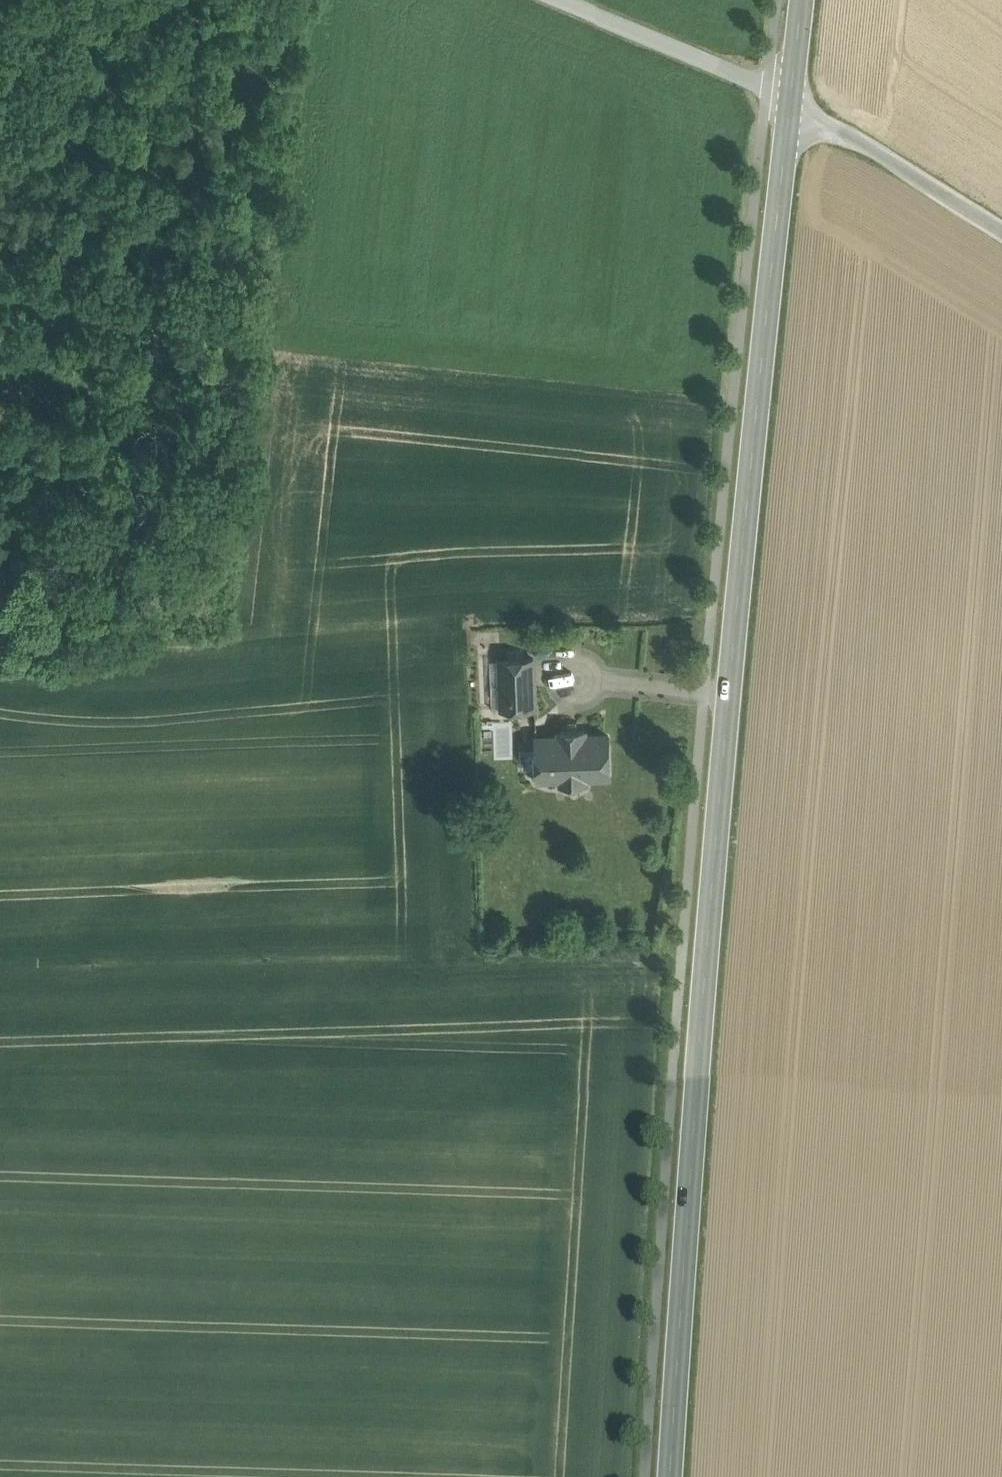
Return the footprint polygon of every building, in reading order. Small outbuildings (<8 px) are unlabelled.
[(535,658),(501,659),(503,707),(537,706),(535,658)] [(585,736),(585,730),(561,731),(562,736),(538,737),(539,777),(563,776),(563,782),(587,781),(587,776),(611,775),(609,735),(585,736)]
